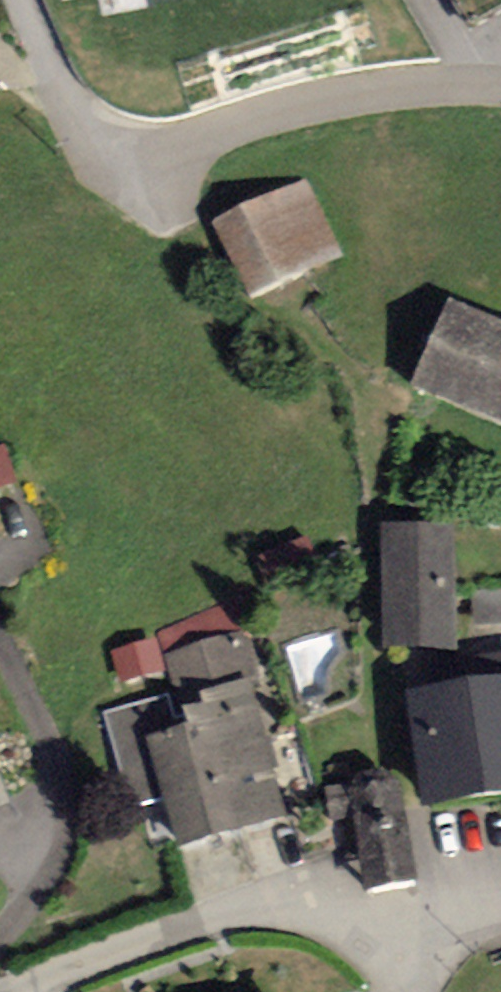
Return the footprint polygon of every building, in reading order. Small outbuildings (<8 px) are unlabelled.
[(340,260),(303,182),(209,227),(247,305),(340,260)] [(449,306),(413,392),(500,429),(500,328),(449,306)] [(458,534),(385,537),(389,658),(462,656),(458,534)] [(222,605),(158,636),(165,657),(245,633),(222,605)] [(245,633),(165,657),(168,669),(177,690),(224,832),(286,815),(256,696),(267,691),(245,633)] [(111,650),(121,683),(168,669),(165,657),(158,636),(111,650)] [(224,832),(177,690),(104,714),(136,809),(161,800),(176,848),(224,832)] [(414,702),(428,817),(500,808),(500,692),(414,702)]
